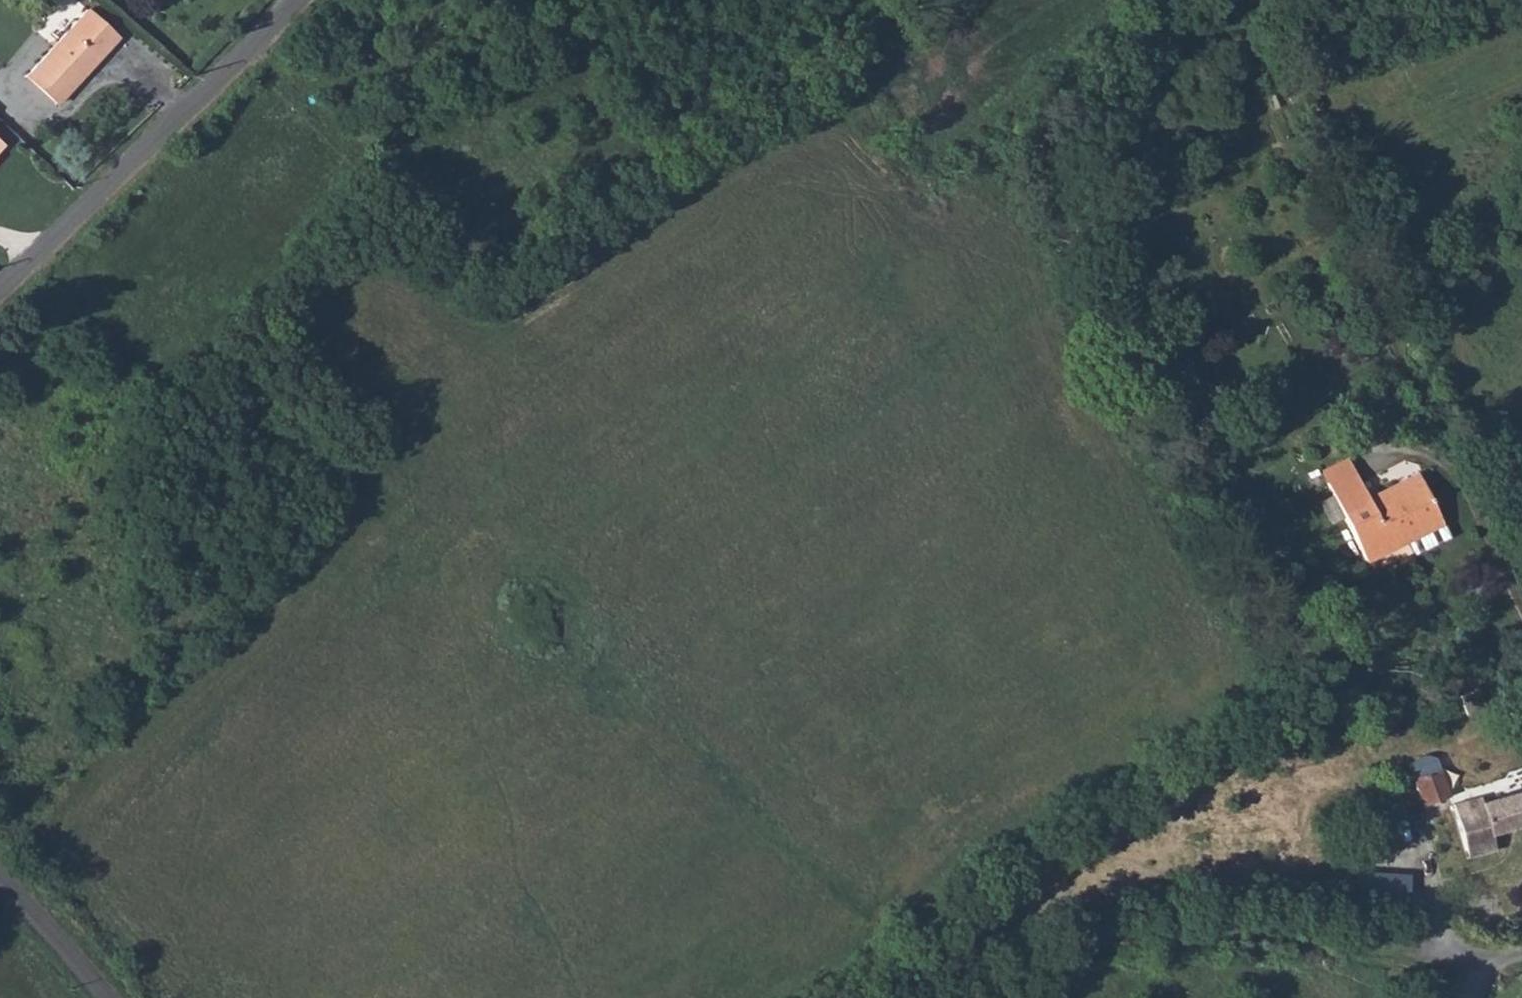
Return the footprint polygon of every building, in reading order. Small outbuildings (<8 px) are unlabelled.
[(86,10),(26,76),(57,104),(117,38),(86,10)] [(1441,523),(1416,474),(1367,499),(1353,470),(1326,484),(1365,561),(1441,523)] [(1439,769),(1413,778),(1422,806),(1448,797),(1439,769)] [(1465,851),(1493,843),(1490,835),(1521,825),(1521,789),(1483,801),(1482,796),(1452,804),(1465,851)] [(1495,851),(1493,843),(1465,851),(1467,858),(1495,851)]
